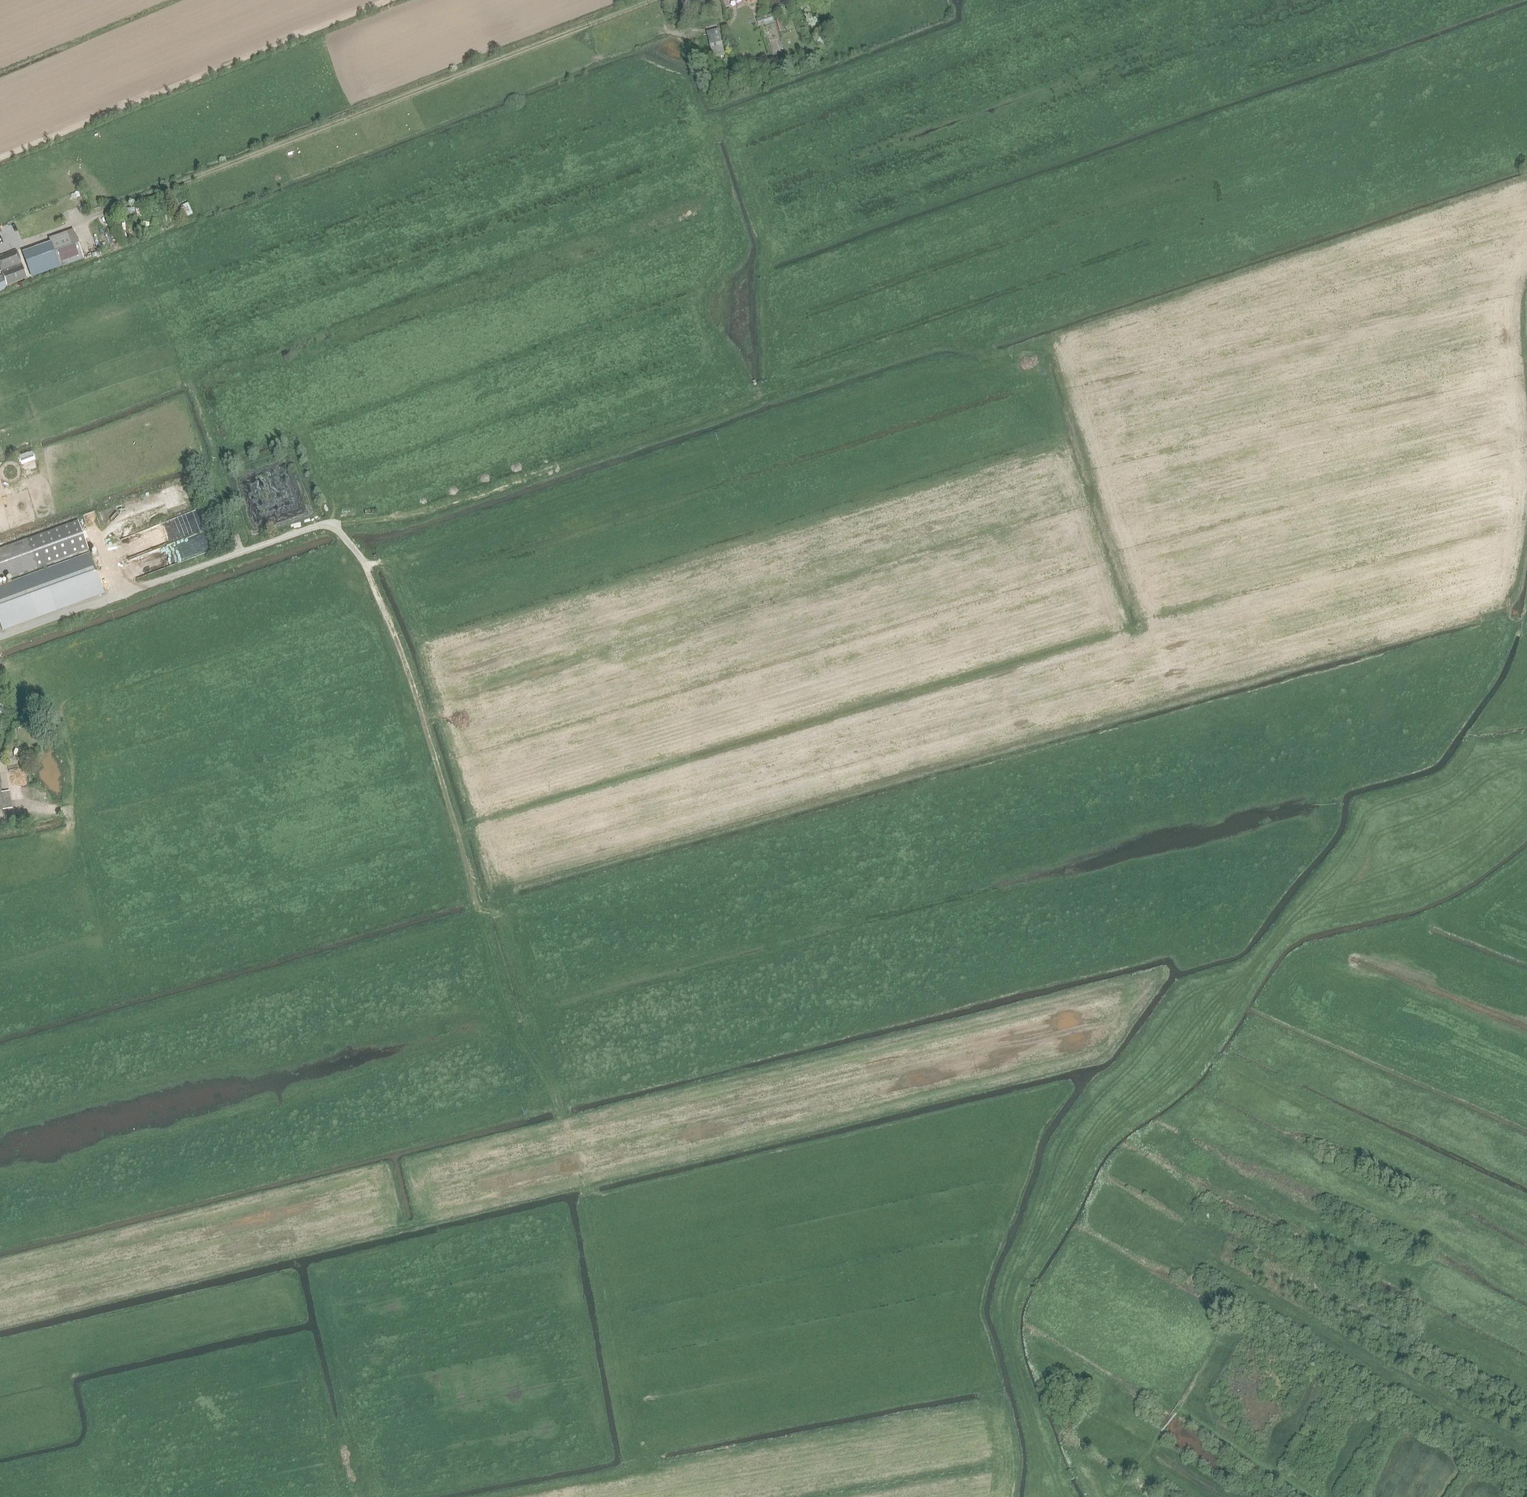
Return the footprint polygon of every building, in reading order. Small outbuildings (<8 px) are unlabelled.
[(772,14),(756,19),(759,27),(774,22),(772,14)] [(716,58),(728,54),(720,28),(708,32),(716,58)] [(186,217),(194,214),(190,202),(182,205),(186,217)] [(59,268),(83,259),(74,231),(49,240),(59,268)] [(22,253),(31,278),(45,273),(36,248),(22,253)] [(1,272),(3,276),(0,277),(0,281),(1,284),(5,282),(7,286),(27,278),(16,251),(0,257),(0,269),(1,272)] [(45,570),(47,570),(45,565),(88,549),(78,521),(0,549),(0,581),(43,566),(45,570)] [(45,570),(0,587),(0,623),(2,630),(104,593),(90,554),(47,570),(45,570)] [(12,809),(9,791),(1,792),(0,788),(0,811),(12,809)]
